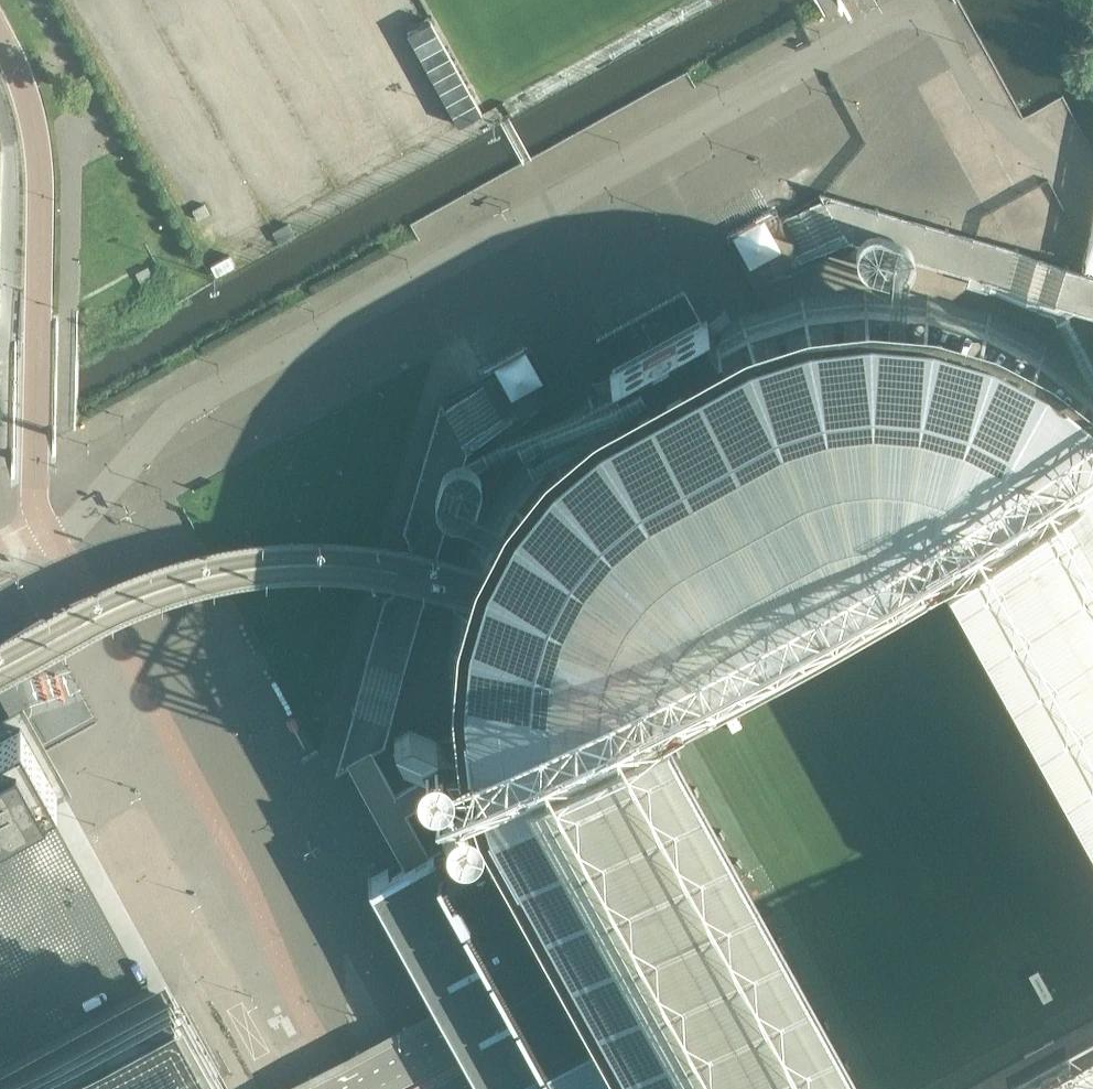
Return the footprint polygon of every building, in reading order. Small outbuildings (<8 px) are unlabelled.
[(482,111),(465,78),(432,19),(408,32),(459,124),(482,111)] [(135,272),(140,281),(153,275),(148,265),(135,272)] [(1051,346),(1051,345),(1044,341),(1043,341),(992,315),(992,314),(989,313),(931,296),(927,295),(927,296),(867,291),(867,290),(863,290),(863,291),(803,297),(800,298),(742,317),(742,316),(739,317),(739,318),(718,330),(724,339),(714,345),(702,323),(684,290),(639,314),(597,339),(615,371),(627,393),(617,398),(612,388),(591,400),(591,399),(588,401),(588,402),(542,441),(542,440),(539,443),(540,443),(502,491),(501,490),(500,493),(472,547),(470,550),(471,550),(454,609),(453,612),(454,612),(449,669),(449,679),(455,736),(455,737),(440,740),(436,732),(409,725),(394,733),(402,749),(429,757),(430,756),(450,793),(449,793),(441,820),(450,836),(457,832),(529,962),(497,980),(489,964),(493,962),(438,862),(398,884),(389,868),(371,878),(370,877),(369,877),(369,878),(368,878),(368,879),(369,880),(484,1088),(861,1088),(782,942),(762,904),(738,859),(641,678),(924,521),(1025,704),(1047,746),(1070,787),(1092,828),(1092,379),(1051,346)] [(0,732),(0,817),(57,786),(54,781),(39,753),(21,720),(0,732)] [(917,1088),(1092,1088),(1092,988),(917,1088)] [(10,1088),(205,1088),(220,1081),(175,998),(130,1023),(130,1022),(129,1021),(128,1020),(127,1019),(126,1019),(124,1018),(122,1018),(121,1018),(120,1019),(119,1019),(118,1019),(117,1021),(116,1021),(115,1023),(114,1024),(114,1026),(114,1027),(114,1028),(114,1029),(115,1031),(10,1088)]
